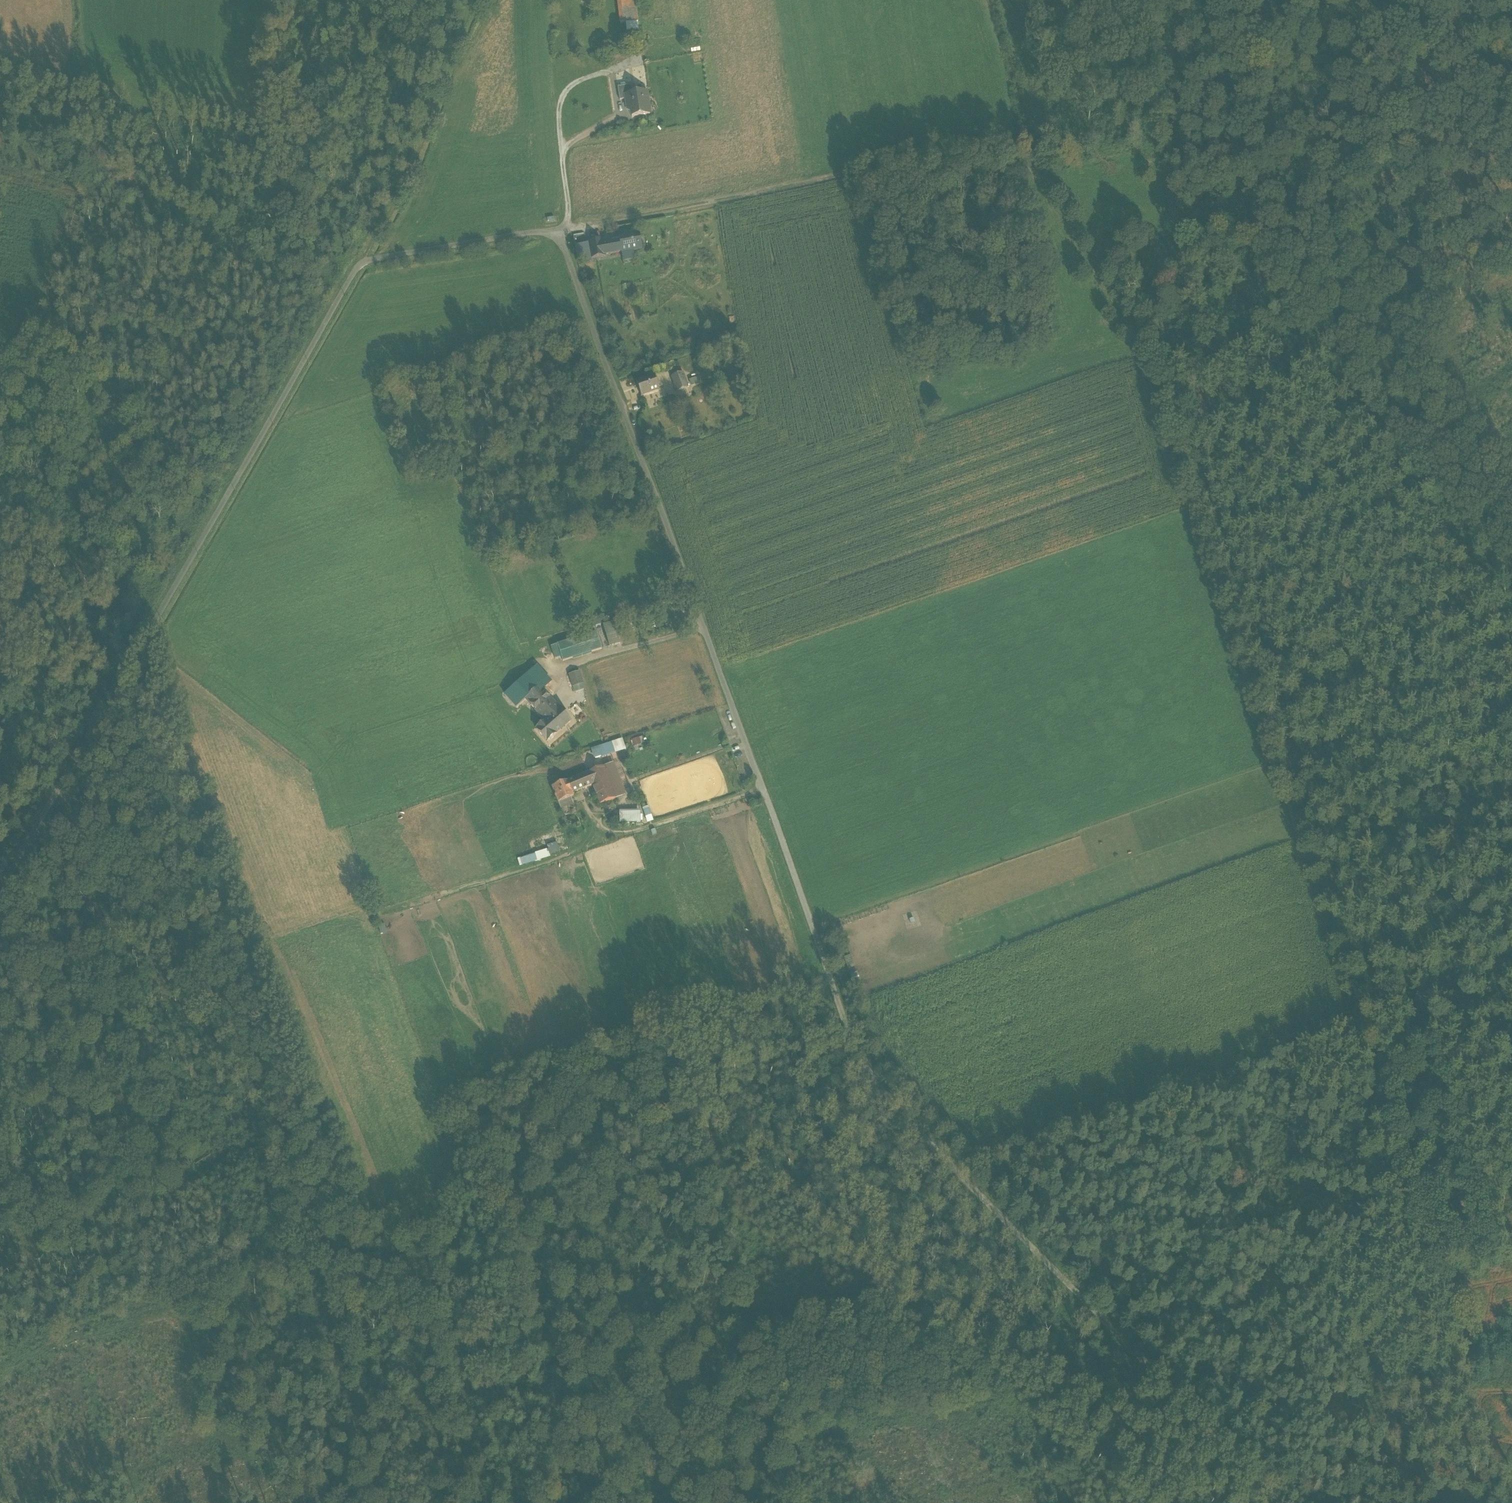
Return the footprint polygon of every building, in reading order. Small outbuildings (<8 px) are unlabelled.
[(625,23),(638,22),(635,0),(617,0),(620,24),(625,23)] [(681,18),(668,21),(671,34),(684,32),(681,18)] [(638,22),(625,23),(626,32),(639,31),(638,22)] [(619,101),(626,100),(625,96),(633,95),(632,86),(617,88),(619,101)] [(633,95),(625,96),(626,100),(627,110),(631,113),(631,118),(650,115),(647,93),(633,95)] [(611,243),(608,244),(610,255),(621,253),(621,254),(642,250),(639,233),(618,237),(618,239),(619,242),(611,243)] [(591,260),(605,257),(601,240),(588,243),(591,260)] [(682,374),(672,378),(676,392),(687,389),(682,374)] [(654,377),(636,384),(641,397),(658,391),(654,377)] [(605,623),(613,621),(611,615),(603,617),(605,623)] [(614,624),(609,626),(612,637),(618,635),(614,624)] [(563,662),(601,649),(596,633),(557,645),(561,658),(563,662)] [(561,658),(557,645),(551,647),(555,660),(561,658)] [(539,687),(543,691),(551,683),(537,667),(513,688),(526,703),(528,702),(525,699),(539,687)] [(577,673),(570,676),(573,685),(580,683),(577,673)] [(543,691),(539,687),(525,699),(528,702),(545,721),(559,709),(543,691)] [(559,709),(545,721),(536,730),(547,742),(549,741),(550,741),(554,738),(554,736),(571,721),(560,709),(559,709)] [(634,746),(643,743),(641,736),(631,740),(634,746)] [(620,738),(592,747),(595,759),(625,750),(620,738)] [(613,768),(605,772),(610,783),(616,799),(624,797),(613,768)] [(589,778),(594,791),(606,786),(605,785),(610,783),(605,772),(589,778)] [(587,777),(573,783),(576,792),(582,790),(581,788),(590,785),(587,777)] [(576,792),(573,783),(553,790),(559,805),(578,797),(576,792)] [(596,798),(599,805),(616,799),(610,783),(605,785),(606,786),(608,793),(596,798)] [(594,791),(596,798),(608,793),(606,786),(594,791)] [(641,810),(620,810),(620,821),(641,821),(641,810)] [(548,849),(518,858),(520,865),(550,856),(548,849)] [(851,974),(852,984),(860,984),(859,974),(851,974)]
